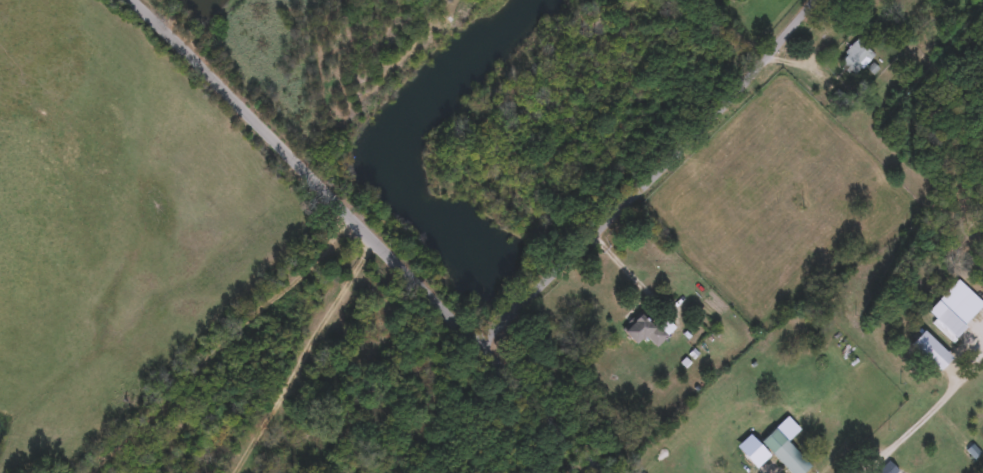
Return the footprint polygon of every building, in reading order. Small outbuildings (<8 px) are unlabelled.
[(873,53),(853,74),(837,58),(857,37),(873,53)] [(964,325),(952,337),(933,318),(945,306),(964,325)] [(665,315),(676,326),(657,345),(644,332),(634,342),(621,330),(639,312),(654,327),(665,315)] [(909,342),(922,328),(950,356),(937,370),(909,342)] [(750,466),(725,439),(748,417),(764,434),(770,428),(779,439),(750,466)] [(810,464),(801,472),(791,472),(769,451),(784,438),(810,464)] [(898,472),(897,472),(874,472),(889,461),(898,472)]
